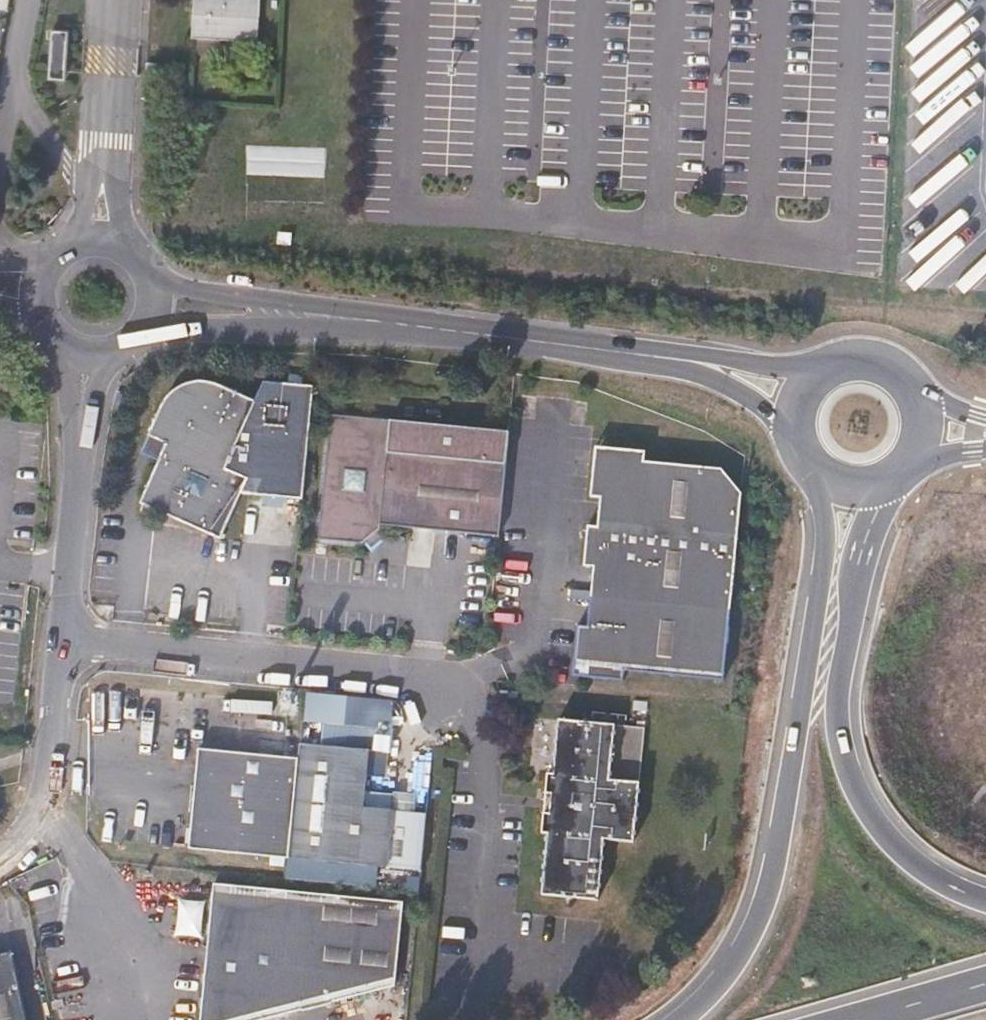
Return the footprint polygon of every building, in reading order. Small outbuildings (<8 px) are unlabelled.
[(185,48),(260,56),(266,0),(190,0),(185,48)] [(52,31),(50,78),(65,78),(67,32),(52,31)] [(297,502),(309,385),(255,381),(239,408),(215,475),(237,486),(234,497),(297,502)] [(215,475),(239,408),(232,405),(222,401),(208,398),(193,394),(173,394),(162,398),(154,404),(147,413),(140,432),(128,465),(148,474),(135,515),(215,545),(234,497),(237,486),(215,475)] [(496,541),(504,460),(387,450),(389,416),(330,410),(317,536),(360,541),(378,530),(496,541)] [(504,460),(506,427),(389,416),(387,450),(504,460)] [(717,681),(729,558),(736,490),(718,469),(643,461),(643,452),(589,446),(584,501),(596,502),(594,529),(582,529),(578,574),(590,574),(584,633),(572,631),(568,679),(622,684),(622,673),(717,681)] [(347,730),(352,700),(308,693),(303,722),(347,730)] [(627,840),(634,780),(638,726),(617,725),(582,721),(552,719),(547,772),(538,772),(533,832),(541,832),(535,892),(590,897),(596,838),(627,840)] [(356,809),(357,793),(360,750),(293,743),(291,760),(283,859),(408,871),(415,812),(385,810),(356,809)] [(283,859),(291,760),(211,752),(188,750),(180,850),(260,857),(283,859)] [(385,810),(386,794),(357,793),(356,809),(385,810)] [(395,947),(398,902),(207,886),(204,927),(198,985),(195,1019),(263,1019),(307,1009),(391,989),(395,947)] [(177,936),(200,937),(201,908),(179,907),(177,936)] [(3,950),(0,950),(0,1019),(18,1019),(3,950)]
